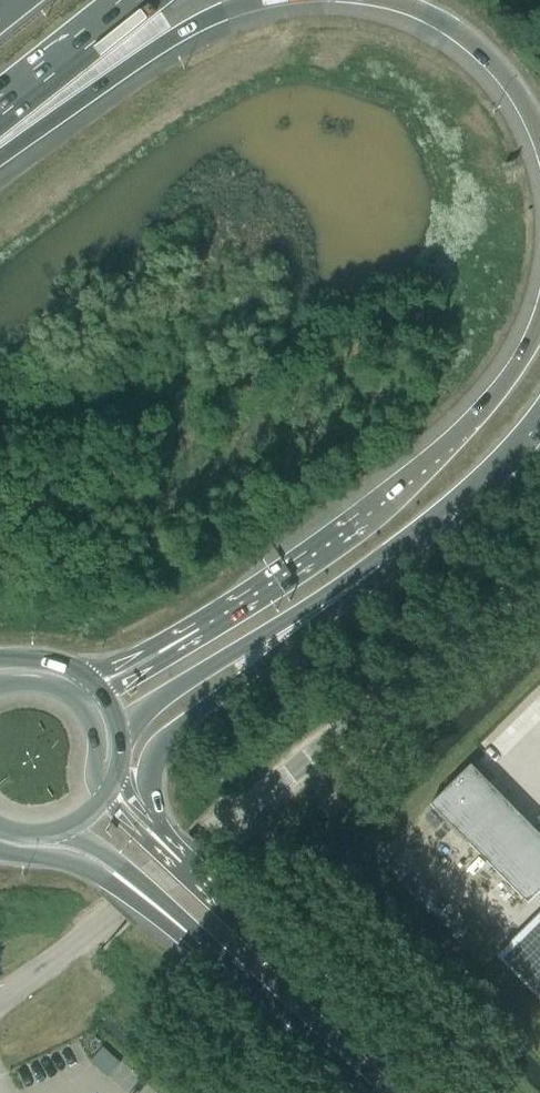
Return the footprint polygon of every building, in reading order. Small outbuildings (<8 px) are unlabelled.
[(432,803),(529,900),(539,889),(539,831),(472,762),(432,803)] [(497,957),(498,958),(539,1000),(539,914),(497,957)]
